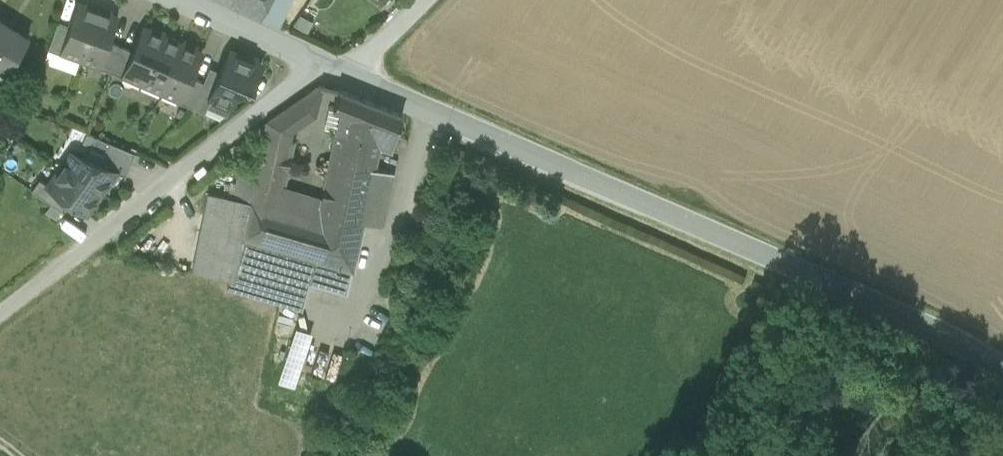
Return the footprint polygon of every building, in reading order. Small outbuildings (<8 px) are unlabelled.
[(231,3),(279,25),(291,0),(232,0),(231,3)] [(69,27),(61,50),(80,57),(99,5),(87,1),(86,4),(78,2),(69,27)] [(111,9),(99,5),(80,57),(99,64),(100,65),(108,40),(117,16),(110,13),(111,9)] [(0,26),(0,69),(6,72),(28,39),(3,22),(0,26)] [(61,50),(69,27),(57,22),(47,48),(60,53),(61,50)] [(150,29),(143,26),(132,50),(122,74),(123,74),(141,82),(162,34),(164,31),(152,25),(150,29)] [(183,43),(162,34),(141,82),(162,91),(183,43)] [(121,45),(108,40),(100,65),(99,64),(98,66),(110,71),(121,45)] [(183,43),(162,91),(180,99),(181,99),(191,76),(202,52),(195,49),(196,45),(185,40),(183,43)] [(132,50),(121,45),(110,71),(122,76),(123,74),(122,74),(132,50)] [(220,73),(209,97),(211,98),(230,106),(236,91),(245,88),(250,90),(261,64),(230,50),(220,73)] [(203,81),(194,101),(207,107),(211,98),(209,97),(220,73),(209,68),(203,81)] [(191,76),(181,99),(180,99),(179,101),(192,107),(194,101),(203,81),(191,76)] [(377,157),(332,148),(321,197),(281,185),(281,183),(285,184),(294,141),(290,140),(292,131),(315,115),(324,85),(321,84),(267,121),(255,179),(250,199),(250,202),(242,238),(352,271),(364,222),(382,226),(394,172),(375,168),(377,157)] [(402,114),(339,88),(332,108),(340,111),(332,148),(377,157),(379,147),(392,152),(402,114)] [(109,141),(95,135),(91,145),(105,151),(109,141)] [(135,152),(109,141),(105,151),(105,152),(130,163),(135,152)] [(100,163),(71,151),(59,168),(98,196),(116,171),(116,170),(100,163)] [(130,163),(105,152),(100,163),(116,170),(116,171),(125,175),(130,163)] [(98,196),(59,168),(47,185),(86,213),(98,196)] [(255,179),(238,175),(234,196),(250,199),(255,179)] [(250,202),(208,193),(192,272),(230,280),(242,238),(250,202)] [(242,238),(230,280),(228,289),(302,310),(309,283),(347,294),(352,271),(242,238)] [(905,445),(899,455),(925,455),(905,445)]
